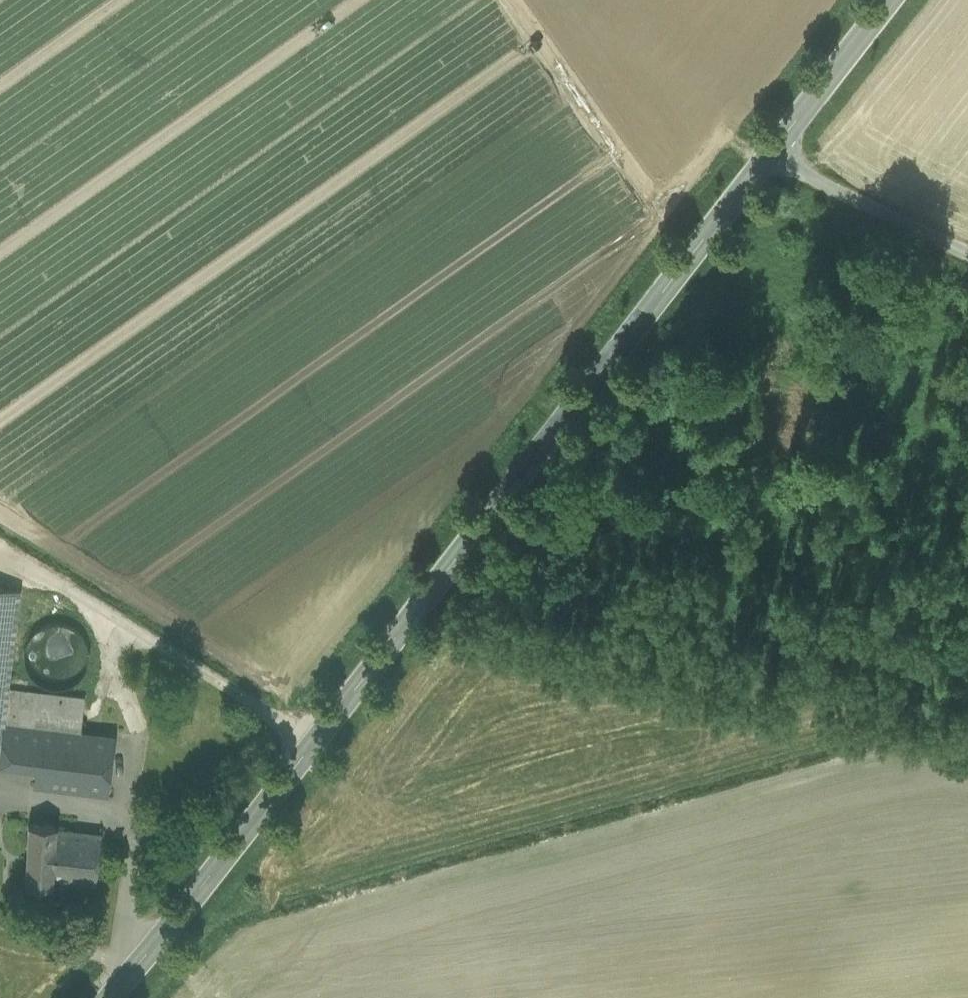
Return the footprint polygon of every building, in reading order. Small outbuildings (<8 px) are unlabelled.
[(0,586),(0,736),(1,724),(5,724),(5,720),(9,688),(20,588),(0,586)] [(26,666),(72,674),(80,628),(34,620),(26,666)] [(85,696),(9,688),(5,720),(38,724),(81,729),(85,696)] [(5,720),(5,724),(1,724),(0,736),(0,761),(33,765),(38,724),(5,720)] [(81,729),(38,724),(33,765),(86,771),(110,774),(114,733),(81,729)] [(33,765),(31,786),(83,792),(86,771),(33,765)] [(110,774),(86,771),(83,792),(107,795),(110,774)] [(55,825),(29,823),(25,883),(52,885),(52,878),(55,829),(55,825)] [(100,834),(55,829),(52,878),(94,883),(100,834)]
